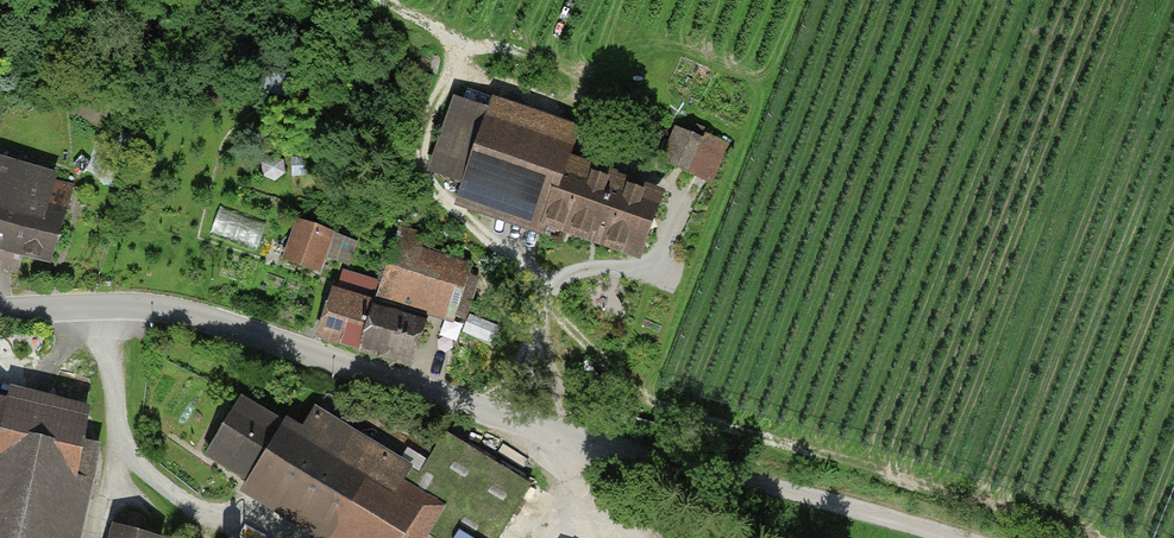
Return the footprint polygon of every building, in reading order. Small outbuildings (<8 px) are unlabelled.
[(581,129),(485,99),(480,114),(447,104),(425,174),(458,184),(451,206),(635,264),(656,196),(569,169),(581,129)] [(696,127),(679,164),(717,181),(734,143),(696,127)] [(0,166),(0,250),(36,263),(64,189),(0,166)] [(332,238),(294,227),(281,267),(319,279),(332,238)] [(471,275),(388,249),(373,297),(456,323),(471,275)] [(374,309),(326,295),(312,340),(360,354),(374,309)] [(422,324),(374,309),(360,354),(408,369),(422,324)] [(529,486),(443,439),(414,492),(241,396),(203,465),(243,487),(234,502),(299,537),(500,537),(529,486)] [(0,402),(0,537),(78,537),(99,449),(81,445),(86,423),(0,402)] [(108,529),(105,537),(147,537),(108,529)]
